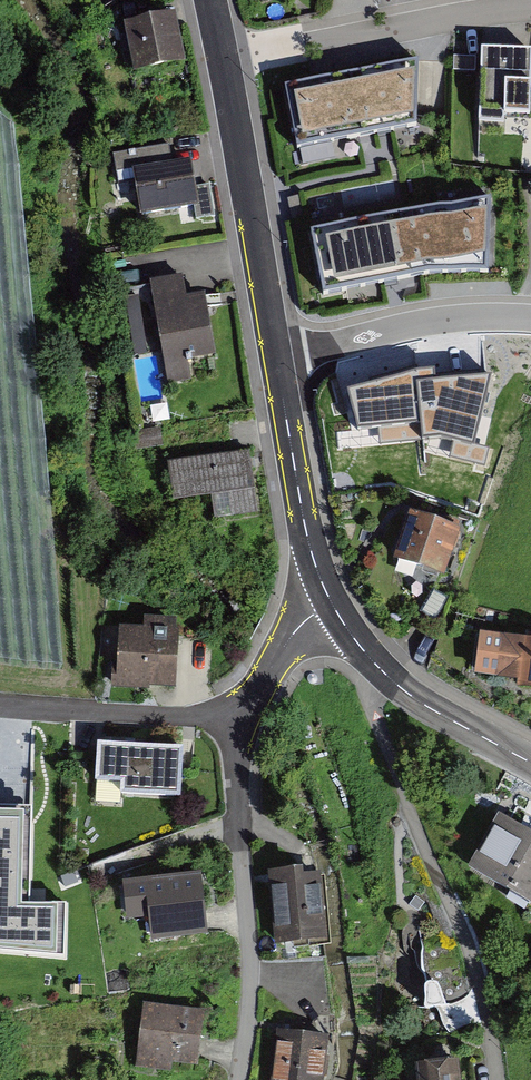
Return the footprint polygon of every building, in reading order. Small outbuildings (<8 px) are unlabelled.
[(177,80),(167,28),(114,38),(125,90),(177,80)] [(485,63),(482,135),(530,138),(530,65),(485,63)] [(413,72),(282,97),(295,145),(367,132),(415,124),(413,72)] [(180,177),(124,185),(131,232),(187,224),(180,177)] [(487,203),(311,234),(324,294),(488,257),(487,203)] [(183,276),(151,282),(170,382),(191,378),(188,361),(215,356),(204,297),(188,300),(183,276)] [(476,370),(394,376),(400,450),(482,445),(476,370)] [(164,448),(161,429),(133,434),(136,452),(164,448)] [(258,511),(250,451),(167,462),(172,501),(213,495),(216,517),(258,511)] [(445,573),(460,529),(409,512),(394,556),(445,573)] [(117,689),(177,693),(181,622),(143,620),(142,631),(120,630),(117,689)] [(480,634),(475,673),(518,679),(517,688),(530,690),(530,641),(480,634)] [(185,740),(94,731),(88,792),(179,801),(185,740)] [(15,754),(0,753),(0,862),(9,863),(15,754)] [(500,816),(470,867),(530,902),(530,834),(500,816)] [(326,944),(318,867),(267,872),(275,949),(326,944)] [(203,937),(197,880),(120,888),(124,920),(147,918),(150,942),(203,937)] [(451,1043),(457,1039),(469,1031),(469,998),(461,971),(445,941),(428,906),(412,909),(408,910),(402,923),(401,938),(419,999),(434,1027),(451,1043)] [(134,1016),(129,1079),(188,1079),(193,1020),(134,1016)] [(328,1036),(281,1031),(275,1079),(323,1079),(328,1036)] [(459,1057),(418,1063),(420,1079),(462,1079),(459,1057)]
